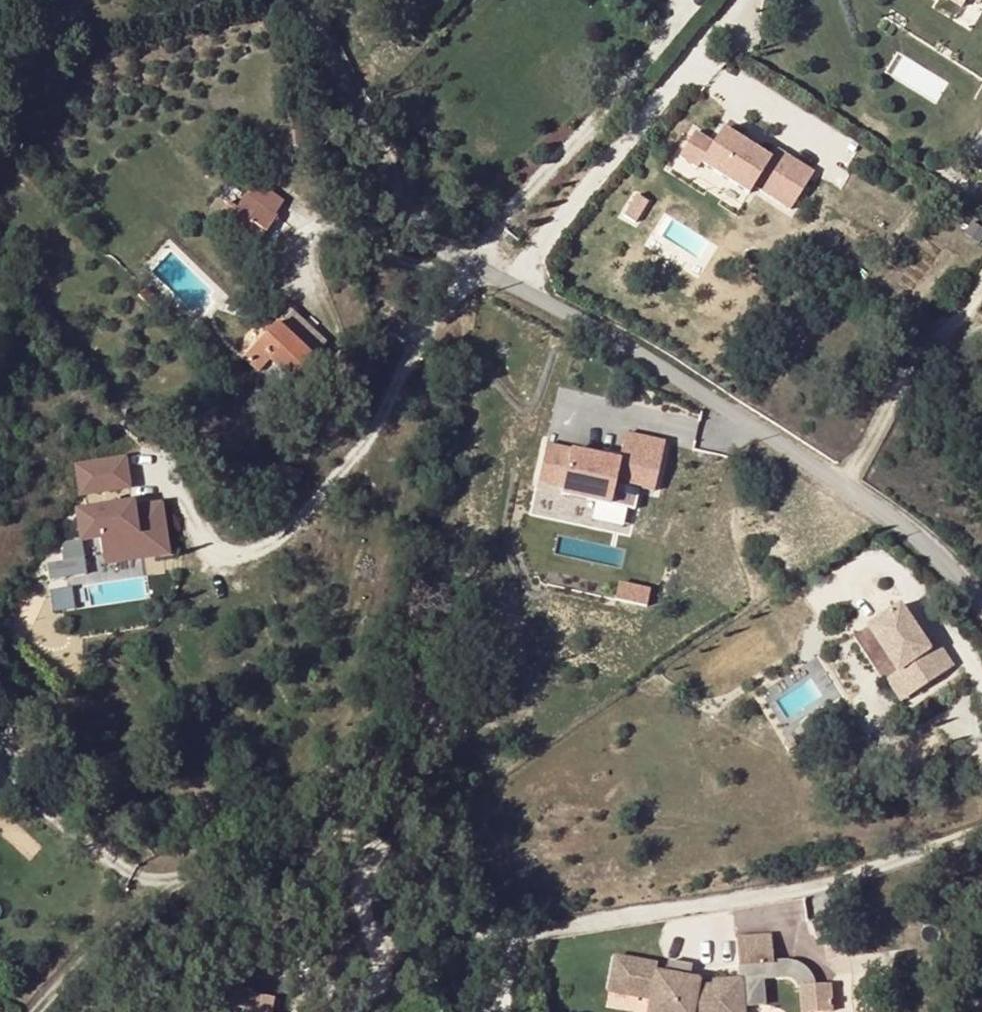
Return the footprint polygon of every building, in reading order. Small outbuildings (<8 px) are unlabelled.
[(687,125),(672,150),(690,161),(694,156),(742,186),(746,179),(783,202),(806,165),(769,142),(763,152),(715,122),(705,137),(687,125)] [(228,207),(219,218),(257,246),(275,218),(246,198),(235,212),(228,207)] [(270,364),(289,382),(311,359),(276,326),(243,361),(258,377),(260,375),(270,364)] [(270,364),(260,375),(279,393),(289,382),(270,364)] [(618,463),(547,448),(538,488),(567,494),(566,500),(608,510),(612,487),(653,496),(664,443),(624,434),(618,463)] [(124,453),(70,460),(73,487),(127,480),(124,453)] [(167,548),(159,497),(76,510),(81,539),(99,536),(102,558),(167,548)] [(83,573),(78,540),(58,543),(61,561),(44,563),(47,578),(83,573)] [(914,676),(929,697),(966,671),(950,649),(942,655),(911,611),(880,633),(911,678),(914,676)] [(901,685),(916,706),(929,697),(914,676),(911,678),(901,685)] [(739,981),(768,977),(766,964),(771,963),(766,935),(732,940),(739,981)] [(687,981),(665,977),(654,975),(656,965),(614,958),(608,992),(650,999),(648,1011),(744,1011),(739,981),(711,986),(712,991),(697,987),(698,983),(687,981)] [(667,964),(665,977),(687,981),(689,969),(667,964)] [(795,980),(799,1008),(829,1004),(825,975),(795,980)] [(240,1011),(268,1011),(270,999),(237,992),(234,1009),(240,1011)]
